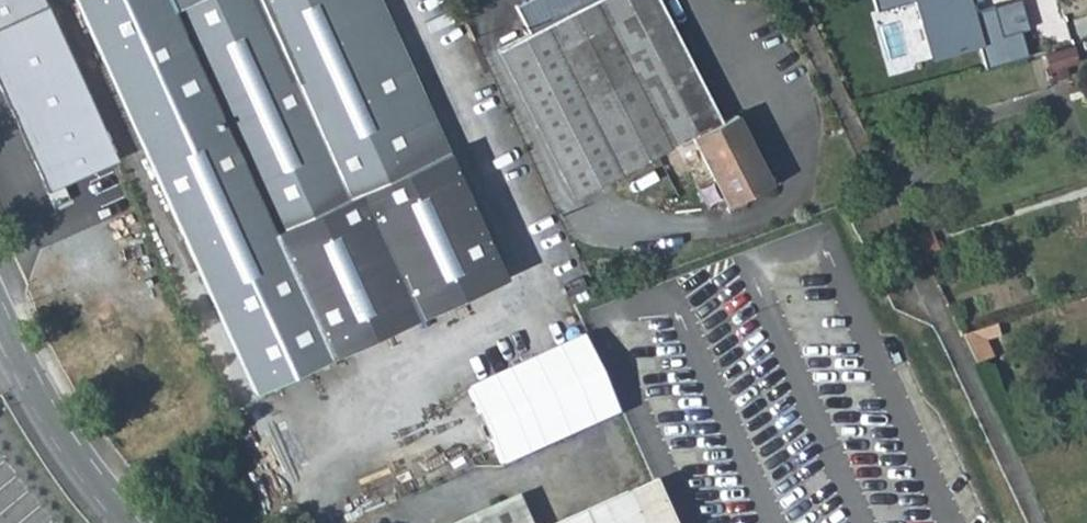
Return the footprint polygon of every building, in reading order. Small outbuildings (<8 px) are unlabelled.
[(45,5),(43,0),(0,0),(0,25),(45,5)] [(311,363),(222,163),(148,0),(72,0),(120,104),(247,392),(311,363)] [(222,163),(385,91),(409,80),(374,0),(148,0),(222,163)] [(654,0),(597,0),(530,34),(496,51),(569,198),(688,139),(706,174),(691,181),(703,204),(718,197),(722,207),(768,184),(734,116),(719,124),(654,0)] [(530,34),(597,0),(528,0),(515,6),(530,34)] [(1030,53),(1023,29),(1031,26),(1024,0),(1012,0),(988,7),(985,0),(916,0),(935,57),(980,44),(986,67),(1030,53)] [(116,160),(45,5),(0,25),(0,90),(46,192),(116,160)] [(1072,45),(1045,53),(1048,67),(1076,59),(1072,45)] [(409,80),(385,91),(222,163),(311,363),(323,358),(501,279),(409,80)] [(934,229),(918,235),(930,257),(944,251),(934,229)] [(978,333),(984,345),(997,339),(992,329),(978,333)] [(984,345),(978,333),(961,339),(975,369),(991,361),(984,345)] [(583,336),(465,387),(502,469),(620,416),(583,336)] [(648,476),(548,522),(671,522),(648,476)] [(511,494),(450,522),(524,522),(511,494)]
